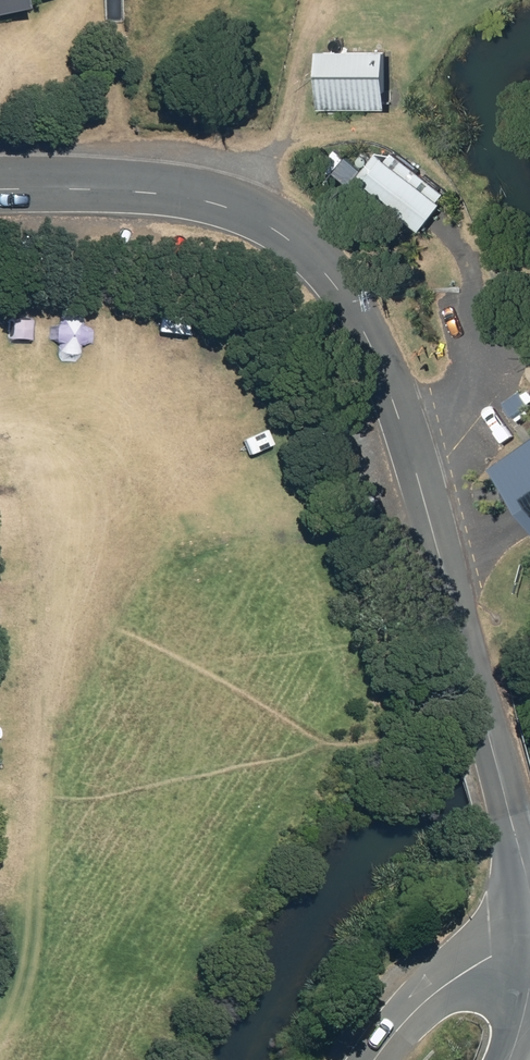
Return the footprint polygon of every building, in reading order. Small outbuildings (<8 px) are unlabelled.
[(22,13),(20,2),(31,0),(0,0),(0,17),(22,13)] [(316,110),(383,110),(384,54),(316,53),(316,110)] [(355,181),(419,231),(440,206),(375,155),(355,181)] [(512,422),(529,410),(529,407),(522,396),(504,409),(512,422)] [(491,475),(529,528),(529,447),(491,475)]
